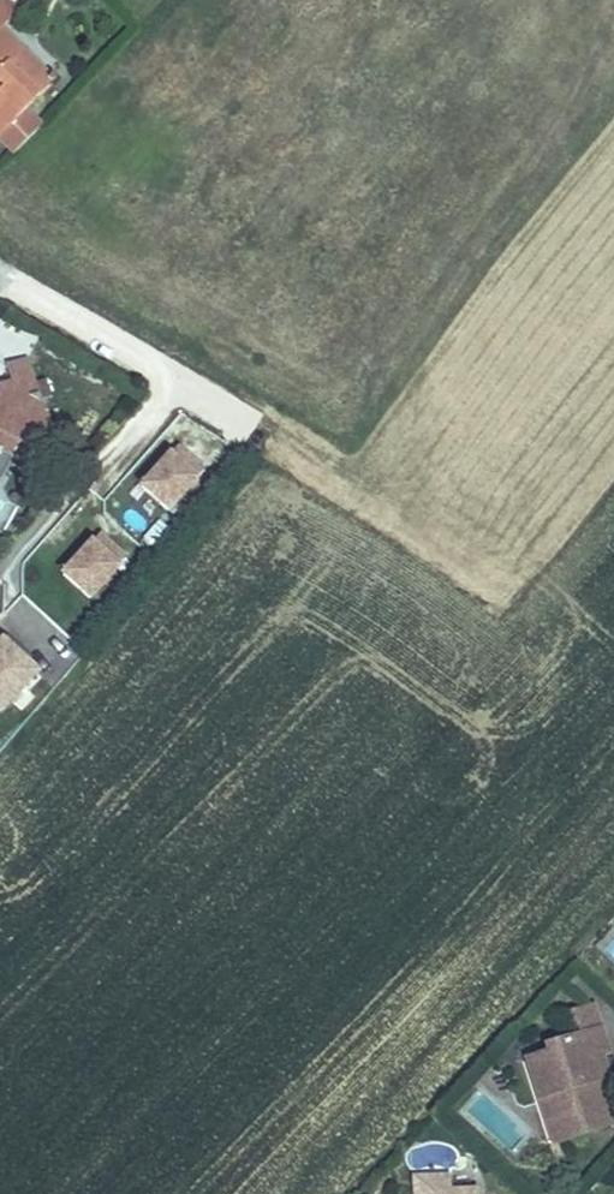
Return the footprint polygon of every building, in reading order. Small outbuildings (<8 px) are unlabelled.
[(1,3),(14,16),(30,0),(3,0),(1,3)] [(1,88),(0,89),(0,120),(8,128),(40,95),(32,87),(47,72),(2,29),(14,16),(1,3),(0,2),(0,87),(1,88)] [(48,71),(47,72),(32,87),(40,95),(56,79),(48,71)] [(6,363),(12,380),(18,399),(16,402),(45,417),(25,356),(6,363)] [(12,457),(21,438),(40,448),(50,430),(45,417),(16,402),(18,399),(12,380),(0,384),(0,450),(12,457)] [(177,444),(141,484),(168,508),(204,468),(177,444)] [(12,457),(0,450),(0,470),(4,472),(12,457)] [(64,571),(90,596),(127,556),(100,532),(64,571)] [(0,639),(0,708),(1,709),(37,669),(22,655),(26,650),(7,632),(0,639)] [(32,655),(26,650),(22,655),(27,660),(32,655)] [(556,1021),(563,1044),(602,1031),(595,1008),(556,1021)] [(602,1031),(563,1044),(550,1047),(552,1055),(529,1062),(542,1101),(557,1096),(571,1141),(613,1127),(613,1120),(602,1082),(609,1079),(602,1056),(609,1054),(602,1031)] [(556,1146),(571,1141),(557,1096),(542,1101),(556,1146)] [(429,1191),(452,1190),(451,1175),(413,1177),(414,1193),(429,1193),(429,1191)]
